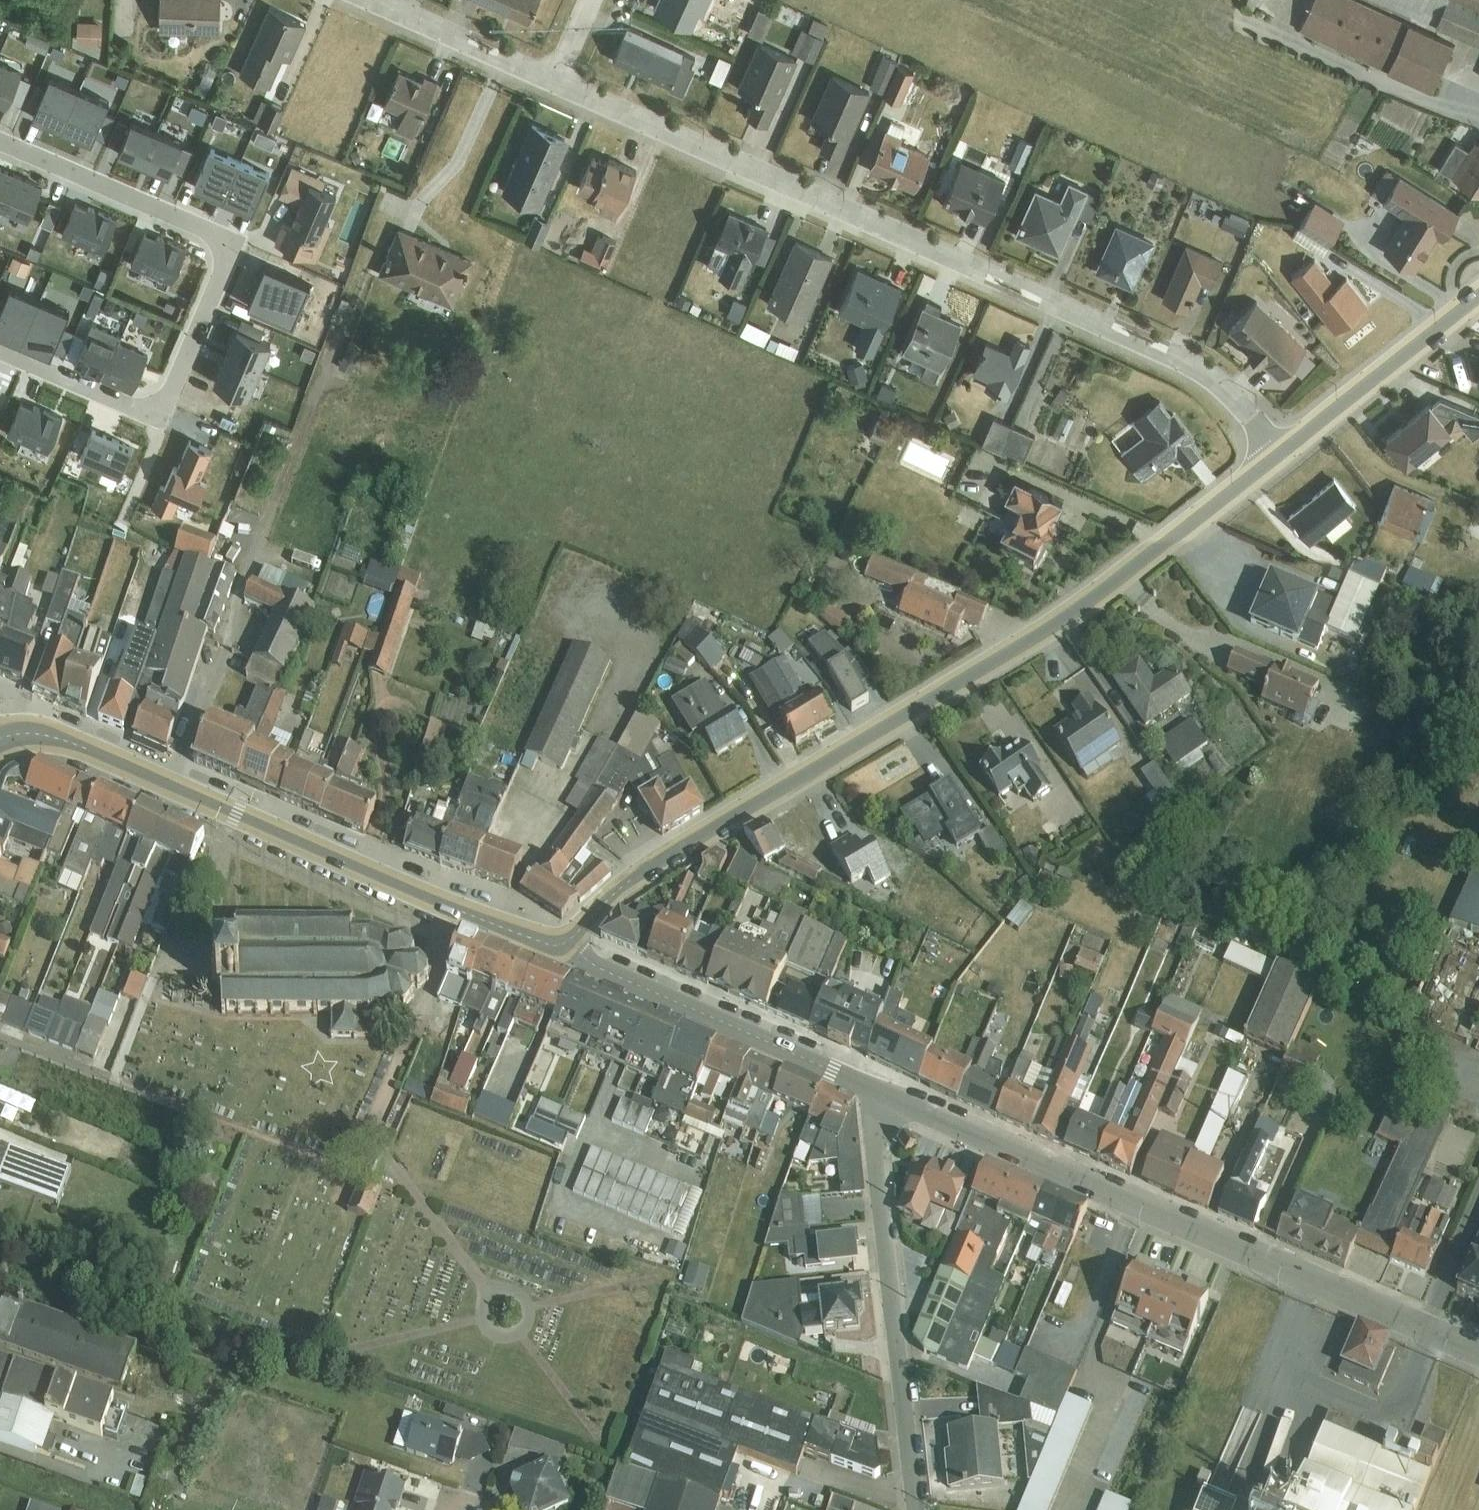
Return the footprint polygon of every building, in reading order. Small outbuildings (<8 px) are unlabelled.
[(161,30),(189,31),(190,29),(221,30),(222,0),(162,0),(161,30)] [(529,21),(534,9),(535,9),(538,3),(538,2),(539,0),(483,0),(529,21)] [(1300,29),(1410,80),(1432,90),(1451,47),(1453,42),(1361,0),(1313,0),(1300,29)] [(1450,0),(1379,0),(1439,26),(1450,0)] [(1439,26),(1464,37),(1478,43),(1478,0),(1450,0),(1439,26)] [(270,6),(242,72),(271,84),(284,54),(291,58),(307,22),(270,6)] [(759,6),(749,31),(763,38),(774,13),(759,6)] [(802,27),(793,48),(798,52),(815,60),(824,37),(823,36),(829,24),(815,17),(808,30),(802,27)] [(102,22),(79,20),(78,40),(102,42),(102,22)] [(628,25),(614,58),(669,82),(681,88),(688,73),(692,63),(696,55),(628,25)] [(759,40),(738,86),(757,96),(749,115),(767,123),(798,57),(759,40)] [(886,50),(870,85),(886,92),(898,64),(901,56),(902,55),(887,48),(886,50)] [(721,53),(711,76),(722,81),(732,58),(721,53)] [(8,104),(11,98),(20,76),(24,68),(0,58),(0,101),(8,104)] [(204,70),(195,90),(207,95),(218,66),(211,63),(207,72),(204,70)] [(669,82),(667,86),(683,93),(695,64),(692,63),(681,88),(669,82)] [(886,92),(885,94),(901,101),(915,71),(898,64),(886,92)] [(400,69),(385,103),(404,112),(397,129),(414,136),(438,80),(417,71),(415,76),(400,69)] [(832,72),(811,119),(830,128),(822,147),(841,156),(870,89),(832,72)] [(46,87),(36,109),(34,115),(48,121),(63,128),(81,87),(51,74),(46,87)] [(20,76),(11,98),(22,103),(32,81),(20,76)] [(36,109),(46,87),(35,82),(25,105),(36,109)] [(959,85),(948,107),(961,113),(971,90),(959,85)] [(81,87),(63,128),(78,134),(93,141),(95,134),(105,111),(110,99),(81,87)] [(263,97),(253,117),(275,127),(285,106),(271,100),(270,101),(263,97)] [(105,111),(95,134),(106,139),(116,116),(105,111)] [(121,145),(131,122),(119,117),(109,140),(121,145)] [(131,122),(121,145),(118,152),(144,162),(158,130),(133,119),(131,122)] [(892,119),(871,167),(914,187),(930,152),(900,139),(905,125),(892,119)] [(554,165),(566,137),(533,123),(503,190),(540,206),(558,166),(554,165)] [(158,130),(144,162),(170,174),(172,167),(182,144),(184,141),(158,130)] [(554,165),(558,166),(571,138),(567,136),(566,137),(554,165)] [(1020,136),(1008,164),(1024,170),(1036,143),(1020,136)] [(1439,168),(1478,194),(1478,140),(1475,139),(1469,149),(1456,140),(1439,168)] [(182,144),(172,167),(185,173),(194,150),(182,144)] [(225,197),(241,160),(211,147),(195,185),(225,197)] [(593,154),(578,187),(604,199),(599,209),(616,216),(637,169),(610,156),(608,160),(593,154)] [(962,157),(944,200),(987,219),(1006,178),(962,157)] [(241,160),(225,197),(254,210),(270,172),(241,160)] [(306,180),(309,172),(293,165),(290,173),(306,180)] [(18,174),(13,172),(0,166),(0,206),(3,207),(18,174)] [(1387,168),(1372,192),(1384,199),(1383,201),(1405,216),(1384,248),(1415,268),(1437,233),(1444,237),(1459,213),(1387,168)] [(1151,170),(1146,181),(1160,187),(1165,176),(1151,170)] [(310,182),(324,187),(327,180),(309,172),(306,180),(290,173),(281,193),(302,202),(310,182)] [(18,174),(3,207),(29,218),(43,185),(18,174)] [(1078,212),(1089,188),(1089,187),(1069,178),(1061,196),(1037,186),(1017,232),(1060,252),(1078,212)] [(310,182),(302,202),(295,218),(292,224),(285,221),(276,241),(316,258),(332,222),(326,219),(337,193),(324,187),(310,182)] [(1089,188),(1078,212),(1091,218),(1101,194),(1089,188)] [(1299,225),(1329,244),(1345,217),(1316,199),(1299,225)] [(50,200),(41,222),(52,227),(62,205),(50,200)] [(76,202),(63,233),(104,251),(119,217),(103,211),(89,205),(89,207),(76,202)] [(1227,211),(1220,224),(1243,234),(1250,217),(1231,209),(1230,212),(1227,211)] [(754,256),(766,230),(767,226),(731,210),(707,263),(721,269),(718,274),(742,284),(753,258),(754,256)] [(535,213),(525,237),(540,244),(551,220),(535,213)] [(1119,222),(1098,268),(1099,269),(1132,283),(1132,284),(1145,256),(1148,258),(1156,239),(1119,222)] [(399,225),(379,272),(454,304),(475,257),(399,225)] [(1329,244),(1299,225),(1295,232),(1293,235),(1323,254),(1327,247),(1329,244)] [(766,230),(754,256),(765,262),(777,235),(766,230)] [(145,231),(132,263),(173,280),(188,247),(172,241),(159,235),(158,237),(145,231)] [(796,239),(768,302),(805,318),(833,256),(796,239)] [(1188,242),(1164,297),(1188,308),(1201,280),(1211,284),(1223,258),(1188,242)] [(1315,257),(1292,276),(1335,330),(1369,304),(1347,275),(1336,284),(1315,257)] [(860,265),(858,267),(860,268),(858,271),(884,282),(885,279),(886,277),(860,265)] [(858,267),(839,310),(865,321),(855,344),(873,352),(902,287),(885,279),(884,282),(858,271),(860,268),(858,267)] [(0,312),(0,332),(5,334),(22,341),(41,297),(12,285),(5,300),(0,312)] [(41,297),(22,341),(40,349),(52,354),(54,348),(71,310),(41,297)] [(734,297),(727,313),(740,317),(747,302),(734,297)] [(924,304),(903,351),(927,361),(922,374),(935,379),(940,367),(961,322),(946,316),(944,319),(937,316),(942,304),(928,298),(925,304),(924,304)] [(1290,363),(1304,349),(1307,346),(1257,299),(1229,328),(1280,375),(1290,363)] [(177,300),(171,314),(183,319),(189,305),(177,300)] [(137,308),(132,320),(145,326),(150,314),(137,308)] [(71,310),(54,348),(66,353),(83,315),(71,310)] [(748,318),(741,332),(764,344),(772,330),(748,318)] [(227,355),(260,369),(271,342),(238,328),(227,355)] [(105,374),(119,341),(90,329),(75,364),(104,376),(105,374)] [(815,333),(806,354),(813,357),(822,336),(815,333)] [(772,335),(767,345),(794,356),(799,345),(780,337),(780,338),(772,335)] [(987,341),(974,371),(988,377),(985,385),(1008,395),(1030,343),(1017,338),(1011,352),(988,342),(987,341)] [(349,340),(340,364),(352,369),(362,345),(349,340)] [(119,341),(105,374),(116,378),(115,381),(134,389),(149,354),(119,341)] [(1304,349),(1290,363),(1303,374),(1316,360),(1304,349)] [(260,369),(227,355),(215,381),(249,396),(260,369)] [(864,360),(847,365),(852,380),(855,379),(857,385),(867,382),(866,377),(868,376),(864,360)] [(885,381),(879,394),(902,404),(907,391),(885,381)] [(1061,385),(1050,402),(1058,407),(1069,390),(1061,385)] [(1144,432),(1123,448),(1145,476),(1177,451),(1186,462),(1201,451),(1192,440),(1195,438),(1172,410),(1171,410),(1160,396),(1132,417),(1144,432)] [(1386,438),(1407,464),(1451,429),(1446,423),(1455,417),(1472,438),(1478,433),(1478,414),(1441,397),(1431,405),(1430,403),(1386,438)] [(21,401),(8,431),(49,449),(64,416),(48,410),(35,404),(34,406),(21,401)] [(955,407),(944,412),(950,424),(961,419),(955,407)] [(880,411),(869,434),(884,441),(895,417),(880,411)] [(1063,411),(1054,433),(1065,437),(1074,416),(1063,411)] [(1001,449),(1012,423),(994,415),(982,441),(1001,449)] [(1012,423),(1001,449),(1024,459),(1035,433),(1012,423)] [(93,428),(82,455),(122,472),(134,445),(93,428)] [(188,448),(192,439),(190,439),(179,464),(180,465),(179,466),(175,465),(166,485),(162,484),(153,504),(182,517),(213,448),(201,443),(197,452),(188,448)] [(197,452),(201,443),(192,439),(188,448),(197,452)] [(1018,524),(1001,557),(1034,574),(1038,572),(1043,562),(1042,558),(1043,557),(1042,557),(1049,542),(1042,538),(1043,536),(1046,537),(1056,518),(1054,517),(1063,500),(1015,476),(1005,495),(1022,504),(1013,521),(1018,524)] [(1335,478),(1290,514),(1294,520),(1293,521),(1297,526),(1298,525),(1310,541),(1326,528),(1333,537),(1353,521),(1346,513),(1356,505),(1335,478)] [(1395,483),(1379,521),(1412,535),(1413,534),(1423,538),(1436,507),(1433,506),(1436,499),(1421,493),(1395,483)] [(210,562),(212,562),(221,535),(223,530),(188,517),(175,554),(164,574),(145,629),(140,627),(114,693),(112,692),(100,723),(124,733),(137,697),(189,554),(210,562)] [(407,529),(400,550),(407,552),(414,531),(407,529)] [(0,648),(0,678),(23,687),(25,681),(39,641),(27,636),(31,624),(33,625),(37,613),(32,611),(34,607),(25,603),(32,581),(22,577),(25,569),(22,568),(29,550),(20,547),(8,582),(10,583),(5,596),(15,599),(12,607),(14,608),(0,648)] [(8,550),(0,547),(0,571),(8,550)] [(189,554),(137,697),(150,702),(135,737),(134,738),(168,752),(175,751),(174,746),(170,745),(189,689),(208,633),(190,627),(210,568),(212,562),(210,562),(189,554)] [(293,554),(289,563),(309,572),(313,563),(293,554)] [(966,615),(983,622),(989,609),(959,596),(960,594),(873,557),(864,579),(908,596),(899,615),(955,639),(962,624),(966,615)] [(1354,579),(1379,590),(1387,571),(1357,559),(1349,578),(1354,579)] [(397,585),(401,573),(371,563),(364,587),(391,597),(396,585),(397,585)] [(190,627),(208,633),(215,636),(237,577),(210,568),(190,627)] [(1411,568),(1402,587),(1428,598),(1424,607),(1431,610),(1443,582),(1411,568)] [(254,660),(286,675),(315,613),(309,610),(304,608),(305,605),(303,605),(302,607),(301,606),(309,588),(265,569),(258,586),(253,584),(245,603),(273,616),(254,660)] [(379,639),(374,655),(369,671),(378,674),(387,678),(421,576),(402,570),(401,573),(397,585),(379,639)] [(61,580),(54,600),(46,623),(56,626),(63,629),(57,650),(52,649),(36,692),(35,696),(62,708),(86,631),(93,610),(72,603),(79,582),(62,576),(61,580)] [(54,600),(61,580),(49,576),(42,596),(54,600)] [(1354,579),(1349,578),(1337,606),(1271,578),(1252,624),(1318,652),(1325,634),(1355,645),(1379,590),(1354,579)] [(14,608),(12,607),(15,599),(5,596),(10,583),(8,582),(0,579),(0,648),(14,608)] [(822,607),(818,615),(822,618),(820,620),(850,643),(855,634),(846,629),(850,621),(828,608),(827,610),(822,607)] [(708,611),(700,627),(715,635),(723,619),(708,611)] [(1456,612),(1453,621),(1470,628),(1474,619),(1456,612)] [(966,615),(962,624),(979,631),(983,622),(966,615)] [(478,624),(471,640),(482,643),(484,639),(492,643),(489,650),(495,652),(499,642),(493,640),(496,631),(478,624)] [(362,650),(367,635),(347,628),(332,667),(341,670),(348,650),(360,654),(362,650)] [(86,631),(62,708),(87,718),(111,640),(86,631)] [(695,658),(696,659),(711,673),(725,659),(695,631),(683,644),(696,656),(695,658)] [(779,631),(768,639),(782,658),(793,649),(779,631)] [(825,636),(809,646),(827,672),(850,715),(870,703),(861,688),(871,682),(859,661),(853,664),(851,661),(854,657),(848,649),(843,654),(835,646),(839,641),(830,633),(826,637),(825,636)] [(367,635),(362,650),(374,655),(379,639),(369,635),(367,635)] [(696,656),(683,644),(681,643),(673,652),(688,667),(696,659),(695,658),(696,656)] [(526,756),(521,768),(532,773),(537,761),(563,772),(571,753),(576,755),(583,737),(579,735),(611,663),(574,646),(524,755),(526,756)] [(1236,651),(1227,674),(1247,682),(1246,684),(1265,692),(1260,703),(1296,718),(1293,725),(1303,729),(1311,726),(1319,706),(1312,703),(1319,686),(1276,667),(1275,669),(1236,651)] [(815,735),(774,666),(743,652),(738,662),(750,667),(760,675),(763,672),(778,697),(770,701),(797,746),(815,735)] [(278,693),(279,691),(286,675),(254,660),(246,679),(278,693)] [(774,666),(815,735),(834,724),(813,688),(808,686),(805,688),(802,683),(800,685),(785,660),(774,666)] [(668,661),(663,673),(683,681),(688,669),(668,661)] [(1139,664),(1115,681),(1147,728),(1192,698),(1172,670),(1152,683),(1139,664)] [(705,684),(672,704),(693,739),(703,733),(718,758),(747,740),(730,713),(725,716),(705,684)] [(520,688),(503,728),(526,739),(544,699),(520,688)] [(239,783),(276,698),(258,689),(247,714),(239,711),(233,730),(212,722),(205,738),(200,735),(191,758),(195,764),(239,783)] [(276,698),(239,783),(273,798),(281,801),(294,767),(296,763),(284,758),(293,739),(274,732),(275,731),(273,729),(287,696),(279,691),(278,693),(276,698)] [(306,695),(300,713),(312,716),(317,699),(306,695)] [(1079,718),(1054,736),(1086,782),(1113,764),(1108,757),(1122,747),(1089,699),(1073,710),(1079,718)] [(579,815),(573,823),(594,840),(617,806),(616,805),(629,784),(639,800),(637,806),(643,816),(651,817),(663,837),(704,813),(670,756),(655,735),(660,727),(639,711),(617,750),(579,815)] [(1191,723),(1159,745),(1175,769),(1176,768),(1182,775),(1204,760),(1198,753),(1208,747),(1191,723)] [(431,724),(415,777),(432,782),(447,730),(431,724)] [(977,753),(984,765),(1022,742),(1014,730),(977,753)] [(294,767),(281,801),(304,811),(322,764),(325,757),(321,756),(310,751),(315,739),(306,735),(296,763),(294,767)] [(580,783),(565,806),(579,815),(617,750),(602,741),(598,741),(595,747),(575,781),(580,783)] [(322,764),(304,811),(321,818),(350,749),(344,746),(337,743),(327,767),(322,764)] [(1000,756),(981,769),(983,773),(982,774),(1000,800),(1014,790),(1018,796),(1024,792),(1032,805),(1054,790),(1023,745),(1002,760),(1000,756)] [(350,749),(321,818),(364,836),(377,805),(359,797),(363,788),(351,782),(362,754),(350,749)] [(1217,756),(1208,761),(1218,776),(1227,771),(1217,756)] [(40,761),(35,770),(34,769),(33,770),(23,778),(20,782),(26,790),(41,798),(37,806),(63,818),(80,779),(40,761)] [(1154,766),(1141,775),(1154,795),(1146,801),(1155,815),(1164,809),(1174,824),(1182,807),(1154,766)] [(53,841),(51,846),(47,855),(61,860),(75,828),(81,830),(83,831),(101,789),(80,779),(63,818),(62,820),(53,841)] [(459,815),(440,865),(475,877),(492,833),(476,827),(482,813),(497,819),(507,794),(505,793),(503,789),(492,785),(489,787),(469,780),(459,807),(457,814),(459,815)] [(2,783),(1,783),(0,785),(0,795),(3,796),(8,783),(13,783),(20,782),(14,782),(3,783),(2,783)] [(927,803),(902,818),(913,835),(915,833),(921,843),(911,848),(910,852),(925,858),(932,854),(928,848),(947,837),(957,853),(979,839),(991,859),(1005,851),(991,829),(983,835),(953,785),(932,798),(933,801),(928,805),(927,803)] [(83,831),(81,830),(58,887),(60,888),(78,895),(92,861),(95,862),(122,799),(101,789),(83,831)] [(0,795),(0,821),(40,838),(39,841),(51,846),(53,841),(62,820),(52,816),(32,808),(3,796),(0,795)] [(122,799),(95,862),(94,865),(102,867),(103,863),(118,869),(124,853),(142,808),(122,799)] [(457,814),(459,807),(448,803),(446,808),(438,806),(431,825),(417,820),(405,852),(440,865),(459,815),(457,814)] [(124,853),(118,869),(111,885),(91,937),(103,942),(117,908),(121,910),(108,943),(118,947),(169,821),(142,808),(124,853)] [(762,826),(779,857),(783,855),(821,874),(827,862),(804,850),(807,848),(805,844),(811,840),(793,809),(762,826)] [(476,827),(492,833),(497,819),(482,813),(476,827)] [(492,833),(475,877),(510,891),(524,854),(510,848),(513,841),(508,839),(512,824),(497,819),(492,833)] [(169,821),(118,947),(132,953),(143,925),(170,859),(175,862),(190,830),(169,821)] [(573,823),(520,894),(562,922),(579,902),(581,904),(612,878),(607,874),(592,860),(583,854),(594,840),(573,823)] [(2,854),(4,855),(14,831),(0,825),(0,853),(2,854)] [(779,857),(762,826),(745,835),(762,866),(779,857)] [(170,859),(143,925),(167,934),(205,838),(190,830),(175,862),(170,859)] [(848,839),(831,850),(853,887),(868,878),(876,889),(892,879),(872,846),(862,852),(855,842),(851,845),(848,839)] [(703,871),(698,882),(713,889),(727,860),(716,853),(702,862),(703,871)] [(749,889),(758,868),(739,854),(727,879),(749,889)] [(821,874),(783,855),(784,857),(779,867),(815,886),(821,874)] [(1450,925),(1478,937),(1478,860),(1450,925)] [(32,894),(42,869),(25,863),(21,872),(0,864),(0,881),(32,894)] [(758,868),(749,889),(782,904),(791,885),(758,868)] [(669,912),(648,959),(677,972),(699,924),(701,919),(681,910),(694,880),(684,876),(669,912)] [(1027,878),(1017,886),(1028,898),(1035,887),(1027,878)] [(25,909),(32,894),(0,881),(0,899),(25,909)] [(1021,905),(1007,924),(1019,933),(1034,914),(1021,905)] [(757,933),(728,995),(767,1012),(806,922),(808,917),(786,907),(780,920),(771,915),(766,926),(764,925),(760,935),(757,933)] [(648,959),(669,912),(660,911),(656,913),(652,915),(641,910),(635,922),(620,915),(601,939),(648,959)] [(1164,915),(1160,926),(1168,930),(1169,928),(1177,931),(1180,923),(1164,915)] [(806,922),(767,1012),(809,1030),(849,939),(806,922)] [(236,960),(217,960),(217,984),(222,984),(223,1013),(332,1014),(331,1040),(334,1040),(334,1037),(354,1037),(354,1040),(357,1040),(357,1037),(377,1038),(378,1011),(391,1007),(405,1008),(413,998),(409,989),(410,988),(419,988),(428,981),(428,970),(420,962),(410,962),(415,952),(407,941),(394,942),(372,934),(354,934),(354,926),(237,923),(236,960)] [(699,924),(677,972),(708,986),(727,942),(714,935),(714,932),(699,924)] [(0,928),(0,940),(14,936),(10,925),(0,928)] [(1185,925),(1174,951),(1185,956),(1196,930),(1185,925)] [(727,942),(708,986),(728,995),(757,933),(749,930),(741,933),(737,941),(728,938),(727,942)] [(482,969),(490,950),(461,939),(445,977),(448,978),(439,1000),(462,1010),(479,967),(482,969)] [(1276,966),(1313,982),(1324,955),(1288,939),(1276,966)] [(4,961),(11,945),(0,941),(0,959),(4,961)] [(1153,942),(1149,952),(1163,957),(1167,948),(1153,942)] [(1268,983),(1276,966),(1231,946),(1224,963),(1268,983)] [(479,967),(462,1010),(481,1018),(508,957),(490,950),(482,969),(479,967)] [(1082,952),(1075,969),(1096,978),(1103,961),(1082,952)] [(508,957),(481,1018),(474,1034),(481,1037),(488,1024),(495,1027),(507,999),(522,963),(508,957)] [(522,963),(507,999),(522,1004),(537,969),(522,963)] [(1276,966),(1268,983),(1243,1040),(1287,1058),(1293,1046),(1319,986),(1313,982),(1276,966)] [(521,1007),(514,1022),(539,1032),(546,1015),(556,1019),(572,983),(537,969),(522,1004),(521,1007)] [(133,975),(124,997),(138,1003),(147,981),(133,975)] [(572,983),(556,1019),(549,1037),(586,1053),(587,1053),(614,1064),(637,1010),(572,983)] [(892,1028),(898,1012),(903,997),(890,992),(868,1058),(893,1070),(910,1037),(908,1036),(892,1028)] [(94,1007),(76,1053),(94,1060),(108,1026),(109,1027),(119,1001),(100,993),(94,1007)] [(13,1000),(0,995),(0,1022),(4,1024),(13,1000)] [(1127,1092),(1098,1162),(1131,1176),(1159,1112),(1181,1061),(1202,1012),(1168,996),(1158,1019),(1151,1035),(1165,1040),(1142,1090),(1130,1085),(1127,1092)] [(35,1009),(25,1032),(48,1042),(62,1006),(43,999),(38,1010),(35,1009)] [(62,1006),(48,1042),(76,1053),(94,1007),(81,1002),(80,1004),(65,999),(62,1006)] [(13,1000),(4,1024),(25,1032),(35,1009),(13,1000)] [(514,1022),(521,1007),(511,1004),(498,1032),(508,1037),(514,1022)] [(637,1010),(614,1064),(626,1070),(650,1015),(637,1010)] [(892,1028),(908,1036),(916,1021),(898,1012),(892,1028)] [(1151,1035),(1158,1019),(1142,1012),(1135,1028),(1151,1035)] [(661,1084),(683,1029),(650,1015),(626,1070),(661,1084)] [(1069,1042),(1031,1133),(1064,1148),(1078,1116),(1081,1110),(1078,1108),(1070,1105),(1081,1077),(1092,1051),(1084,1048),(1095,1025),(1083,1019),(1073,1043),(1069,1042)] [(1240,1048),(1243,1040),(1217,1027),(1213,1036),(1240,1048)] [(683,1029),(661,1084),(652,1105),(686,1119),(692,1102),(698,1088),(717,1044),(683,1029)] [(910,1037),(893,1070),(919,1083),(931,1051),(932,1048),(910,1037)] [(1009,1088),(997,1118),(1031,1133),(1069,1042),(1059,1038),(1045,1072),(1032,1066),(1035,1058),(1023,1052),(1009,1088)] [(931,1051),(919,1083),(957,1101),(981,1043),(973,1040),(964,1062),(949,1056),(948,1059),(931,1051)] [(981,1043),(957,1101),(997,1118),(1009,1088),(1000,1083),(1002,1066),(991,1062),(997,1049),(981,1043)] [(717,1044),(698,1088),(705,1090),(701,1098),(712,1103),(714,1098),(734,1051),(717,1044)] [(1293,1046),(1287,1058),(1274,1088),(1301,1100),(1319,1057),(1293,1046)] [(734,1051),(714,1098),(721,1100),(719,1105),(724,1107),(725,1103),(732,1105),(751,1058),(734,1051)] [(751,1058),(732,1105),(723,1126),(744,1134),(745,1130),(769,1066),(751,1058)] [(462,1059),(450,1085),(466,1093),(478,1066),(462,1059)] [(1181,1061),(1159,1112),(1175,1119),(1198,1068),(1181,1061)] [(769,1066),(745,1130),(760,1135),(767,1115),(775,1102),(785,1073),(769,1066)] [(438,1087),(431,1107),(465,1119),(471,1101),(447,1093),(453,1076),(441,1072),(436,1087),(438,1087)] [(785,1073),(775,1102),(811,1116),(822,1088),(785,1073)] [(1195,1148),(1175,1195),(1208,1209),(1224,1172),(1207,1165),(1244,1082),(1228,1075),(1195,1148)] [(1070,1105),(1078,1108),(1089,1081),(1081,1077),(1070,1105)] [(409,1081),(403,1093),(428,1104),(433,1091),(430,1090),(409,1081)] [(1078,1116),(1064,1148),(1098,1162),(1127,1092),(1112,1086),(1096,1124),(1078,1116)] [(822,1088),(811,1116),(794,1161),(809,1166),(838,1095),(822,1088)] [(479,1100),(472,1116),(474,1116),(507,1131),(517,1108),(484,1094),(482,1093),(479,1100)] [(838,1095),(809,1166),(838,1163),(841,1197),(864,1194),(854,1102),(838,1095)] [(632,1105),(650,1112),(652,1105),(635,1098),(632,1105)] [(650,1112),(632,1105),(622,1100),(613,1121),(646,1135),(655,1114),(650,1112)] [(542,1101),(526,1133),(562,1149),(566,1140),(567,1137),(576,1141),(586,1119),(542,1101)] [(692,1102),(686,1119),(702,1125),(709,1109),(692,1102)] [(702,1125),(711,1129),(715,1119),(720,1121),(722,1116),(717,1114),(718,1113),(709,1109),(702,1125)] [(767,1115),(760,1135),(769,1138),(766,1146),(770,1147),(773,1140),(781,1120),(767,1115)] [(702,1125),(686,1119),(683,1126),(708,1136),(711,1137),(721,1142),(725,1135),(711,1129),(702,1125)] [(1259,1122),(1218,1214),(1254,1229),(1267,1199),(1248,1191),(1268,1145),(1273,1147),(1280,1131),(1259,1122)] [(898,1142),(896,1142),(897,1144),(898,1143),(905,1152),(904,1153),(905,1154),(906,1154),(907,1155),(908,1154),(907,1153),(915,1147),(916,1148),(917,1147),(916,1146),(917,1145),(916,1144),(915,1145),(908,1135),(910,1134),(909,1133),(907,1134),(907,1133),(905,1134),(906,1135),(899,1141),(898,1140),(897,1140),(898,1142)] [(1146,1178),(1165,1135),(1161,1134),(1142,1181),(1148,1184),(1146,1178)] [(1146,1178),(1148,1184),(1175,1195),(1195,1148),(1165,1135),(1146,1178)] [(58,1205),(71,1171),(0,1144),(0,1184),(58,1205)] [(1362,1229),(1354,1246),(1391,1261),(1401,1237),(1394,1235),(1428,1159),(1401,1147),(1372,1211),(1370,1210),(1362,1229)] [(592,1148),(574,1192),(673,1233),(672,1235),(684,1240),(703,1195),(592,1148)] [(762,1151),(755,1169),(764,1172),(771,1155),(762,1151)] [(953,1215),(966,1184),(969,1178),(933,1163),(930,1171),(915,1165),(906,1185),(911,1187),(899,1213),(923,1223),(930,1205),(953,1215)] [(199,1164),(192,1181),(221,1193),(229,1176),(199,1164)] [(976,1188),(963,1219),(913,1338),(914,1338),(925,1352),(967,1370),(973,1357),(981,1339),(1005,1281),(989,1274),(1011,1223),(1028,1230),(1045,1190),(986,1164),(976,1188)] [(1435,1208),(1444,1188),(1445,1185),(1433,1179),(1422,1202),(1435,1208)] [(360,1180),(348,1212),(370,1219),(382,1188),(360,1180)] [(1444,1188),(1435,1208),(1448,1214),(1457,1194),(1452,1191),(1455,1183),(1452,1182),(1448,1190),(1444,1188)] [(966,1184),(953,1215),(963,1219),(976,1188),(966,1184)] [(1045,1190),(1028,1230),(1025,1237),(1035,1241),(1032,1248),(1041,1253),(1043,1253),(1066,1198),(1060,1196),(1045,1190)] [(771,1231),(809,1228),(822,1226),(822,1223),(825,1223),(823,1197),(801,1200),(783,1194),(771,1231)] [(1066,1198),(1043,1253),(1053,1258),(1055,1253),(1066,1258),(1088,1208),(1073,1201),(1066,1198)] [(1354,1246),(1362,1229),(1332,1216),(1333,1214),(1297,1198),(1291,1212),(1288,1210),(1276,1239),(1345,1269),(1354,1246)] [(1401,1237),(1391,1261),(1408,1269),(1432,1214),(1420,1209),(1408,1236),(1403,1234),(1401,1237)] [(1432,1214),(1408,1269),(1425,1276),(1443,1236),(1444,1236),(1449,1222),(1432,1214)] [(809,1228),(771,1231),(766,1248),(788,1245),(790,1259),(805,1258),(818,1256),(819,1267),(857,1263),(854,1238),(818,1242),(818,1239),(810,1239),(809,1228)] [(1457,1290),(1478,1300),(1478,1239),(1457,1290)] [(670,1241),(665,1256),(682,1263),(688,1248),(670,1241)] [(1041,1253),(1032,1248),(1026,1261),(1035,1266),(1041,1253)] [(818,1256),(805,1258),(806,1268),(819,1267),(818,1256)] [(1064,1304),(1085,1263),(1073,1256),(1052,1297),(1064,1304)] [(689,1264),(683,1286),(703,1292),(709,1269),(689,1264)] [(1147,1339),(1171,1284),(1171,1282),(1167,1280),(1168,1278),(1169,1278),(1170,1277),(1153,1270),(1153,1271),(1154,1272),(1152,1276),(1135,1268),(1112,1324),(1147,1339)] [(753,1286),(742,1322),(799,1346),(804,1333),(857,1326),(855,1310),(862,1309),(860,1291),(801,1297),(799,1281),(753,1286)] [(1171,1284),(1147,1339),(1185,1355),(1208,1300),(1192,1293),(1193,1289),(1194,1289),(1195,1288),(1179,1281),(1178,1282),(1179,1283),(1178,1286),(1171,1284)] [(120,1391),(138,1345),(0,1295),(0,1346),(120,1391)] [(667,1329),(686,1332),(688,1319),(669,1316),(667,1329)] [(1342,1365),(1339,1374),(1378,1391),(1395,1353),(1385,1348),(1389,1339),(1359,1326),(1342,1365)] [(981,1339),(973,1357),(995,1366),(1004,1344),(1008,1335),(993,1329),(987,1341),(981,1339)] [(1004,1344),(995,1366),(1016,1375),(1025,1353),(1004,1344)] [(660,1366),(724,1389),(726,1381),(700,1371),(702,1365),(665,1351),(660,1366)] [(1020,1402),(1059,1417),(1067,1397),(1077,1373),(1026,1351),(1025,1353),(1016,1375),(1029,1381),(1020,1402)] [(43,1457),(45,1453),(53,1456),(58,1442),(50,1439),(56,1422),(102,1437),(103,1436),(117,1441),(127,1414),(116,1410),(114,1415),(110,1414),(114,1401),(0,1362),(0,1442),(43,1457)] [(724,1389),(660,1366),(653,1363),(620,1466),(720,1502),(738,1453),(797,1474),(804,1453),(875,1478),(880,1474),(877,1444),(871,1442),(875,1429),(831,1413),(826,1426),(724,1389)] [(1059,1417),(1020,1402),(977,1386),(981,1427),(949,1431),(952,1453),(947,1454),(950,1489),(1003,1484),(998,1428),(1023,1426),(1028,1482),(1032,1482),(1059,1417)] [(1032,1482),(1020,1509),(1050,1509),(1093,1407),(1067,1397),(1059,1417),(1032,1482)] [(447,1406),(443,1415),(463,1422),(466,1413),(447,1406)] [(407,1452),(419,1416),(403,1411),(392,1446),(407,1452)] [(1447,1436),(1427,1427),(1417,1450),(1330,1412),(1288,1508),(1271,1500),(1266,1509),(1415,1509),(1447,1436)] [(419,1416),(407,1452),(425,1458),(432,1454),(434,1459),(440,1457),(443,1463),(448,1465),(454,1462),(455,1459),(456,1457),(456,1456),(462,1453),(469,1434),(419,1416)] [(540,1455),(562,1463),(567,1450),(516,1430),(508,1451),(539,1457),(540,1455)] [(456,1457),(455,1459),(469,1464),(490,1453),(483,1439),(469,1434),(462,1453),(456,1456),(456,1457)] [(1204,1471),(1203,1476),(1228,1483),(1238,1449),(1241,1440),(1228,1436),(1217,1475),(1204,1471)] [(160,1455),(146,1497),(161,1503),(165,1493),(181,1498),(192,1466),(160,1455)] [(539,1457),(535,1468),(514,1479),(511,1488),(522,1509),(558,1509),(571,1504),(557,1477),(562,1463),(540,1455),(539,1457)] [(607,1509),(719,1509),(721,1502),(619,1465),(606,1501),(609,1503),(607,1509)] [(354,1504),(360,1506),(358,1509),(394,1509),(395,1507),(399,1508),(400,1506),(398,1505),(404,1490),(405,1490),(406,1487),(364,1473),(354,1504)] [(137,1478),(130,1497),(140,1501),(147,1481),(137,1478)] [(1098,1509),(1129,1509),(1131,1505),(1105,1494),(1098,1509)] [(1197,1509),(1238,1509),(1203,1495),(1197,1509)] [(828,1509),(853,1509),(855,1504),(833,1496),(828,1509)] [(1185,1509),(1196,1509),(1200,1502),(1191,1498),(1185,1509)]
